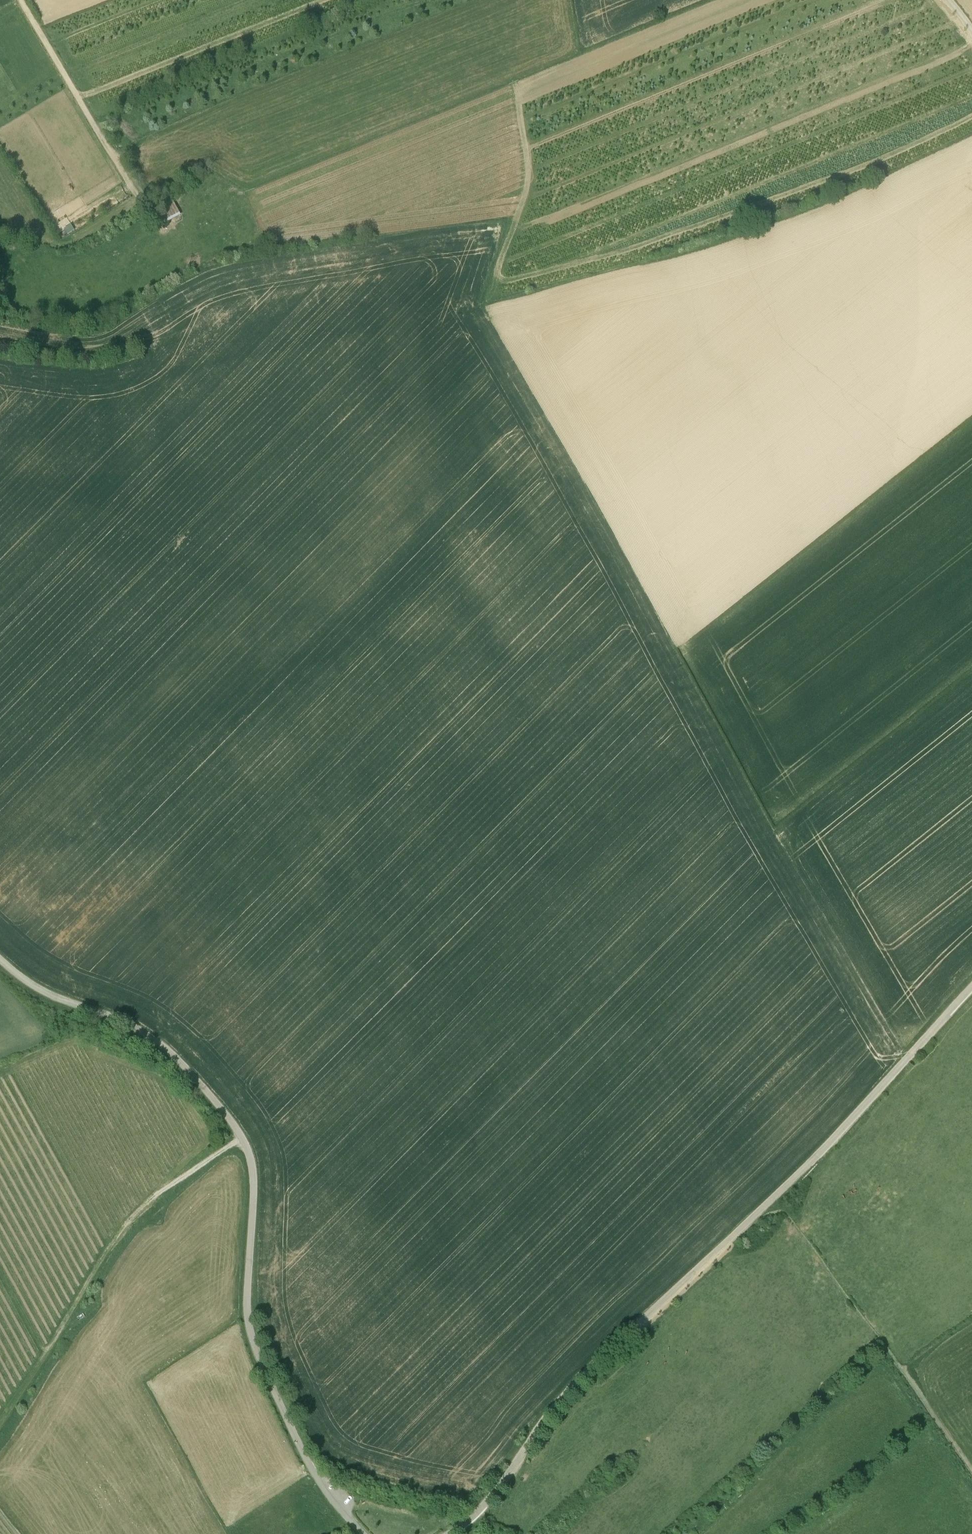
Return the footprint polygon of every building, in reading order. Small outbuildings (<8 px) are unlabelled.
[(162,211),(168,222),(182,215),(175,203),(162,211)]
